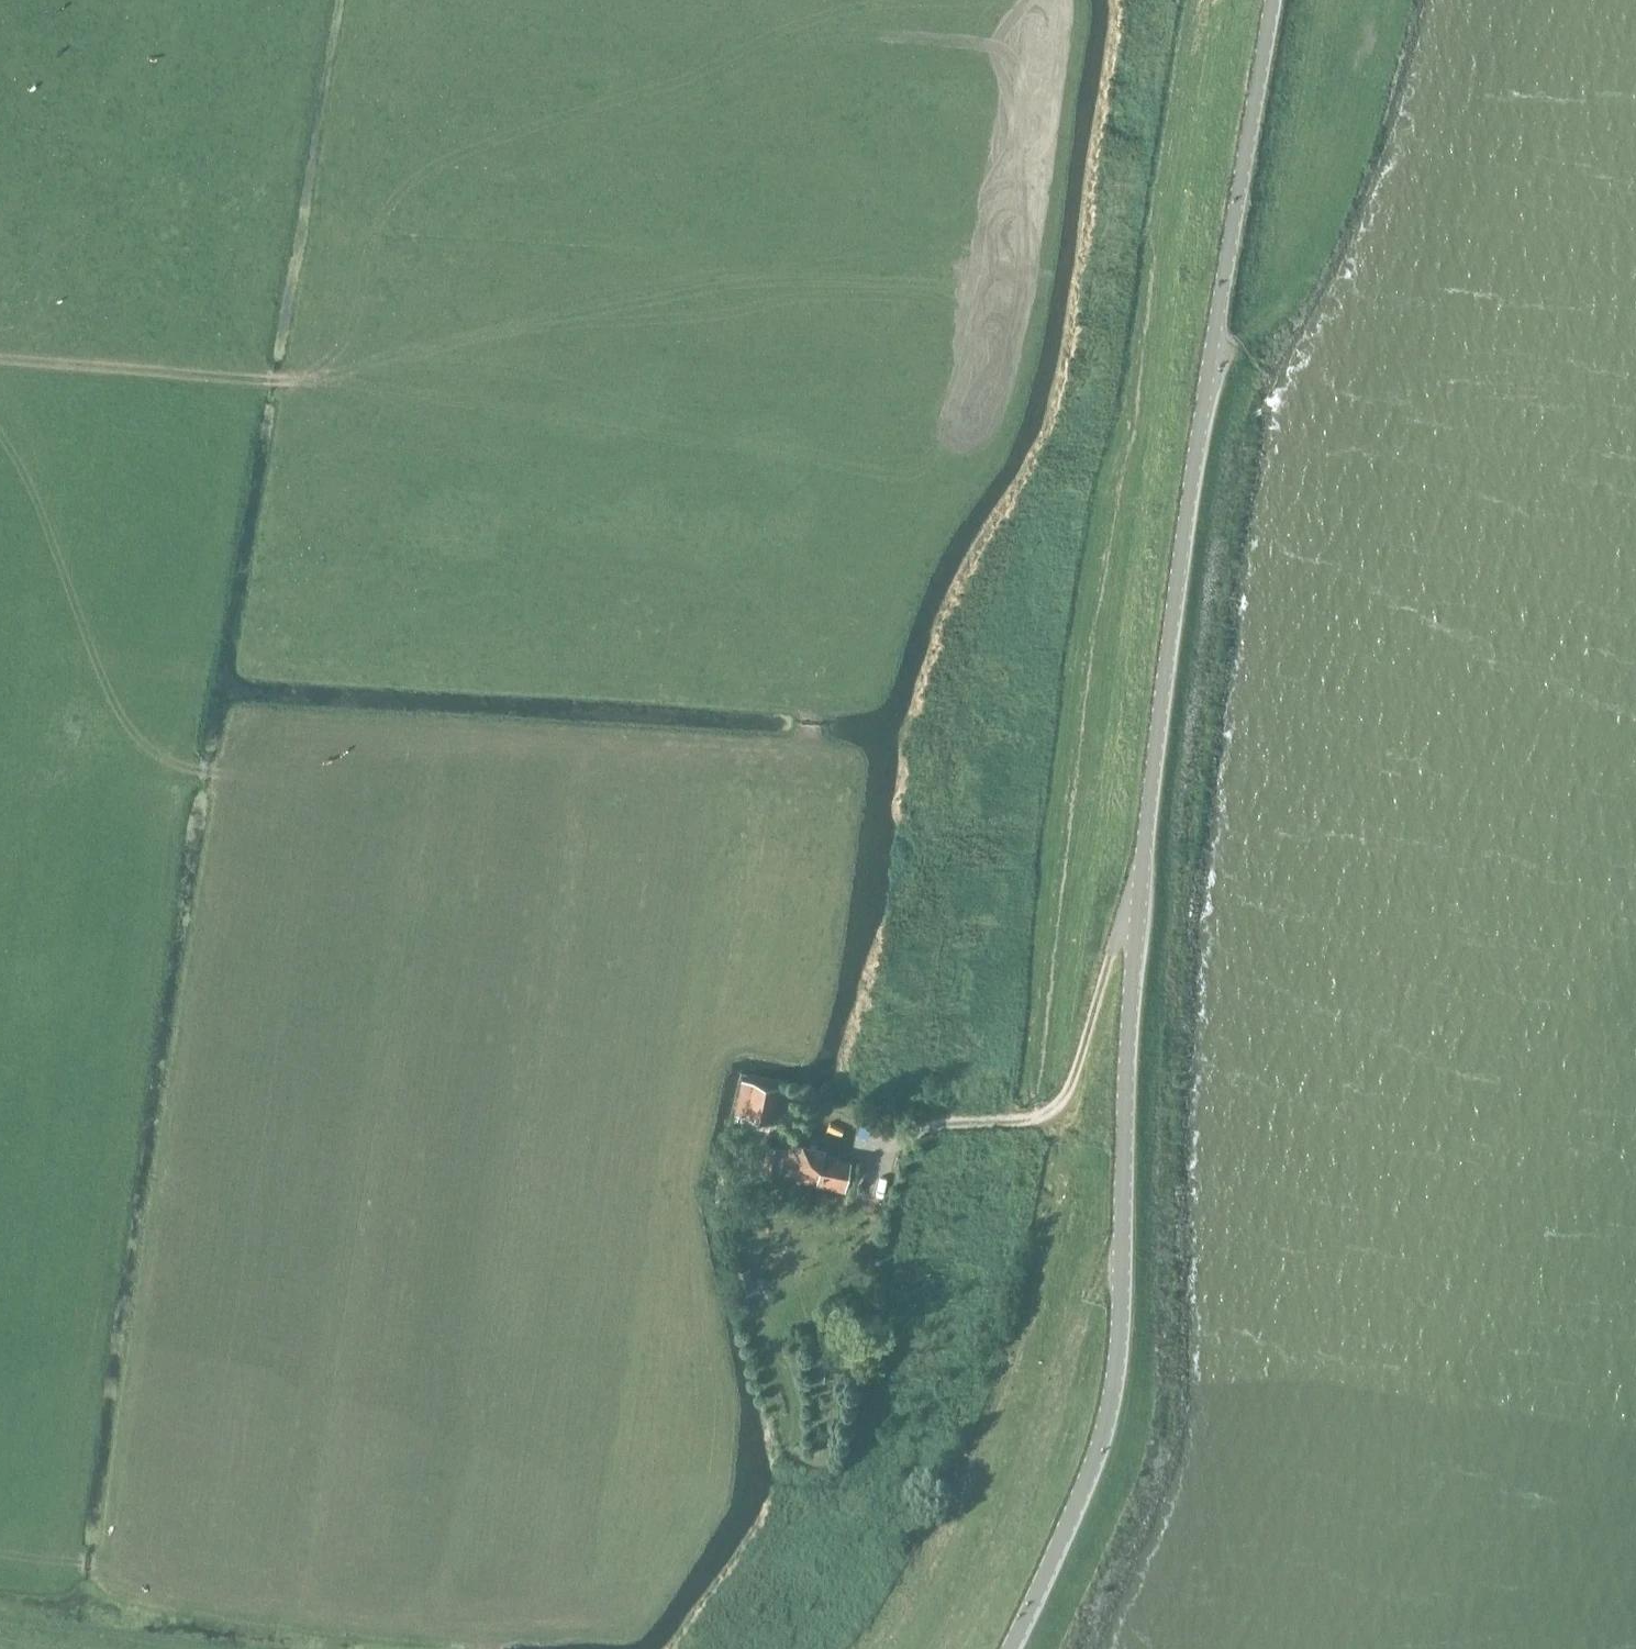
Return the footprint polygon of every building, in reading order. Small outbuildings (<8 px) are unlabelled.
[(744,1078),(737,1114),(773,1121),(780,1086),(744,1078)] [(789,1146),(768,1142),(762,1172),(847,1188),(852,1159),(824,1154),(826,1143),(791,1136),(789,1146)]
